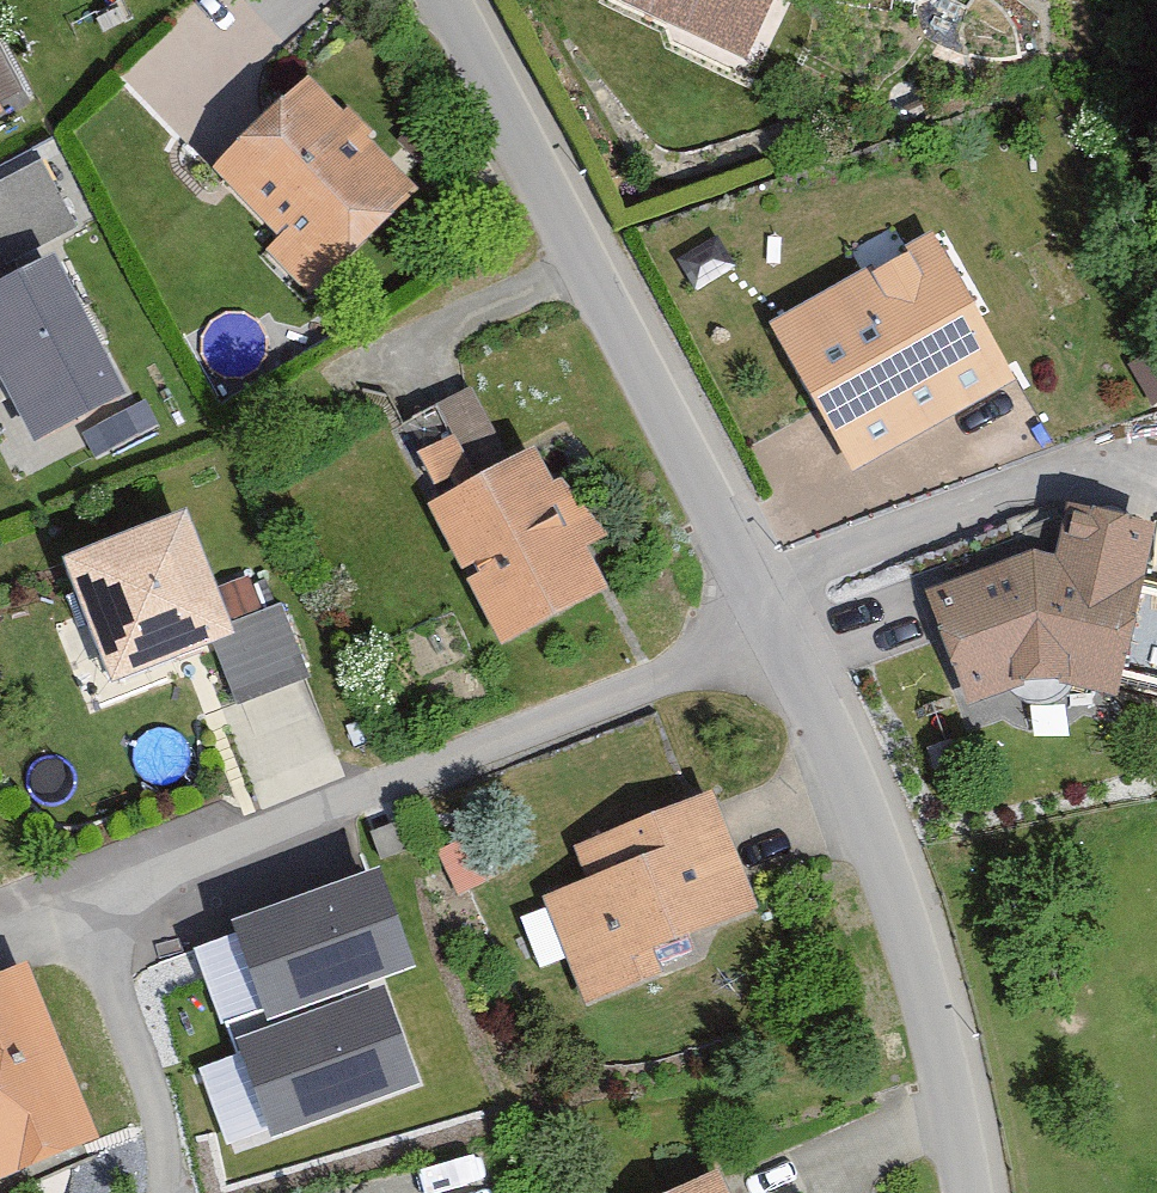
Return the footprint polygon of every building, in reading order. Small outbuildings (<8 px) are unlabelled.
[(747,64),(778,0),(615,0),(747,64)] [(203,133),(298,250),(379,185),(284,68),(203,133)] [(76,222),(62,155),(0,168),(0,237),(76,222)] [(1015,390),(931,241),(768,332),(852,481),(1015,390)] [(124,409),(49,264),(0,289),(0,382),(37,454),(124,409)] [(1156,391),(1156,340),(1131,355),(1152,393),(1156,391)] [(477,379),(440,395),(456,430),(431,441),(448,480),(510,453),(477,379)] [(533,461),(431,514),(502,651),(609,596),(586,552),(609,540),(577,479),(550,493),(533,461)] [(1037,559),(927,599),(968,713),(1022,693),(1063,692),(1119,705),(1156,550),(1156,534),(1065,512),(1053,563),(1037,559)] [(65,573),(112,692),(213,653),(233,645),(227,628),(187,526),(65,573)] [(282,607),(227,628),(233,645),(213,653),(236,711),(311,683),(282,607)] [(570,855),(582,888),(544,902),(584,1011),(658,984),(649,961),(757,922),(712,802),(570,855)] [(379,868),(232,920),(267,1019),(415,967),(379,868)] [(60,1109),(0,973),(0,1136),(60,1109)] [(384,987),(237,1039),(272,1138),(420,1086),(384,987)] [(701,1192),(726,1192),(722,1184),(701,1192)]
